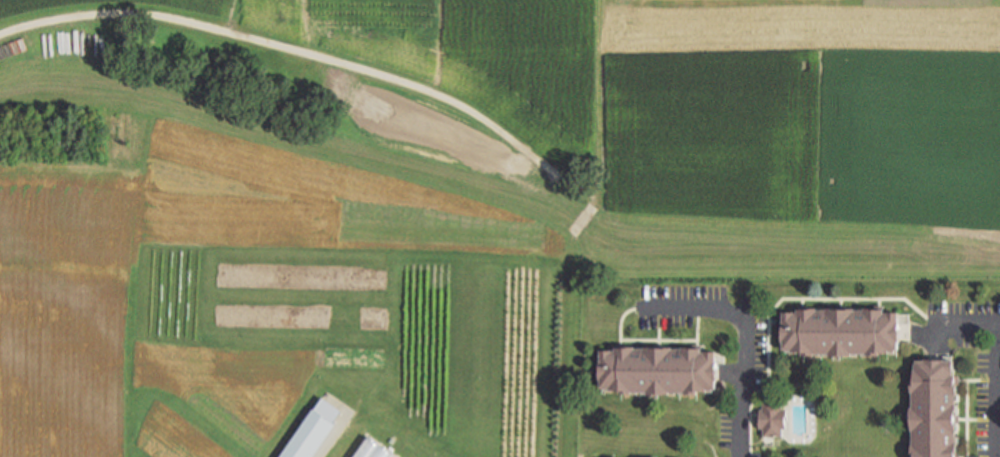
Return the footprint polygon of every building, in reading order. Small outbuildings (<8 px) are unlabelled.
[(782,351),(782,313),(792,313),(792,312),(799,312),(799,307),(808,307),(808,310),(837,310),(837,307),(847,307),(847,310),(876,310),(876,307),(885,307),(885,311),(891,311),(891,313),(900,313),(900,315),(910,315),(910,324),(900,324),(900,334),(900,350),(897,350),(897,352),(891,352),(891,353),(881,353),(881,357),(803,357),(803,353),(786,353),(786,351),(782,351)] [(601,391),(601,353),(611,353),(611,351),(617,351),(617,346),(626,346),(626,350),(656,350),(656,347),(665,347),(665,350),(694,350),(694,347),(704,347),(704,351),(710,351),(710,353),(718,353),(718,354),(726,354),(726,364),(718,364),(718,374),(718,390),(715,390),(715,392),(709,392),(709,393),(699,393),(699,396),(622,397),(622,393),(605,393),(605,391),(601,391)] [(963,454),(960,454),(959,424),(962,424),(962,415),(959,415),(959,386),(962,386),(962,376),(957,376),(957,370),(956,370),(956,362),(954,362),(954,357),(944,357),(944,362),(937,362),(918,362),(918,365),(917,365),(917,371),(916,371),(916,381),(912,381),(913,456),(963,456),(963,454)] [(763,403),(783,403),(783,411),(788,411),(788,422),(786,422),(786,430),(783,430),(783,438),(763,438),(763,430),(760,430),(760,411),(763,411),(763,403)] [(337,426),(316,411),(284,456),(315,456),(337,426)] [(395,453),(368,435),(353,456),(393,456),(395,453)]
